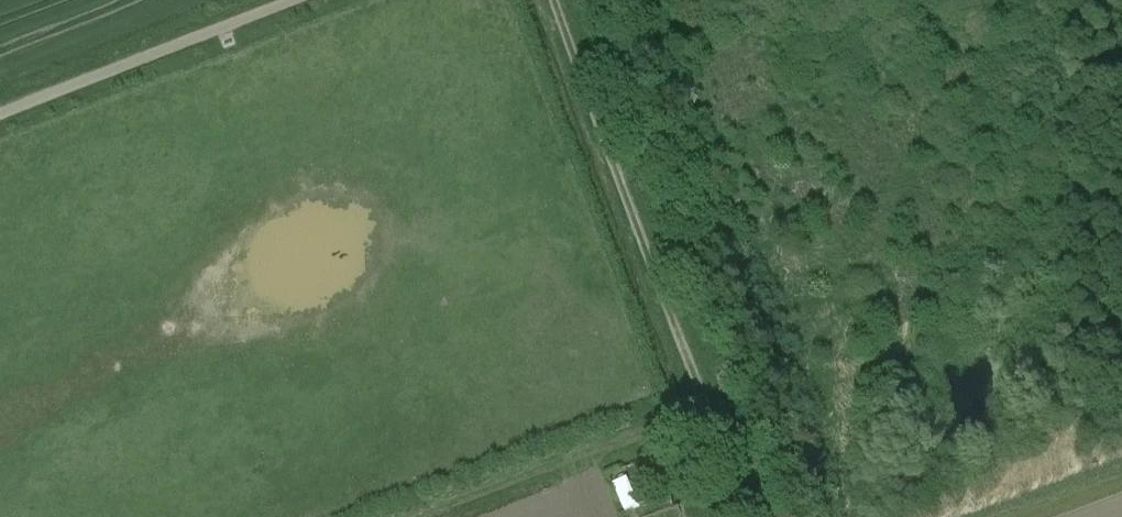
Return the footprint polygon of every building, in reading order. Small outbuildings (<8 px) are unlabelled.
[(619,480),(627,512),(644,507),(636,475),(619,480)]
